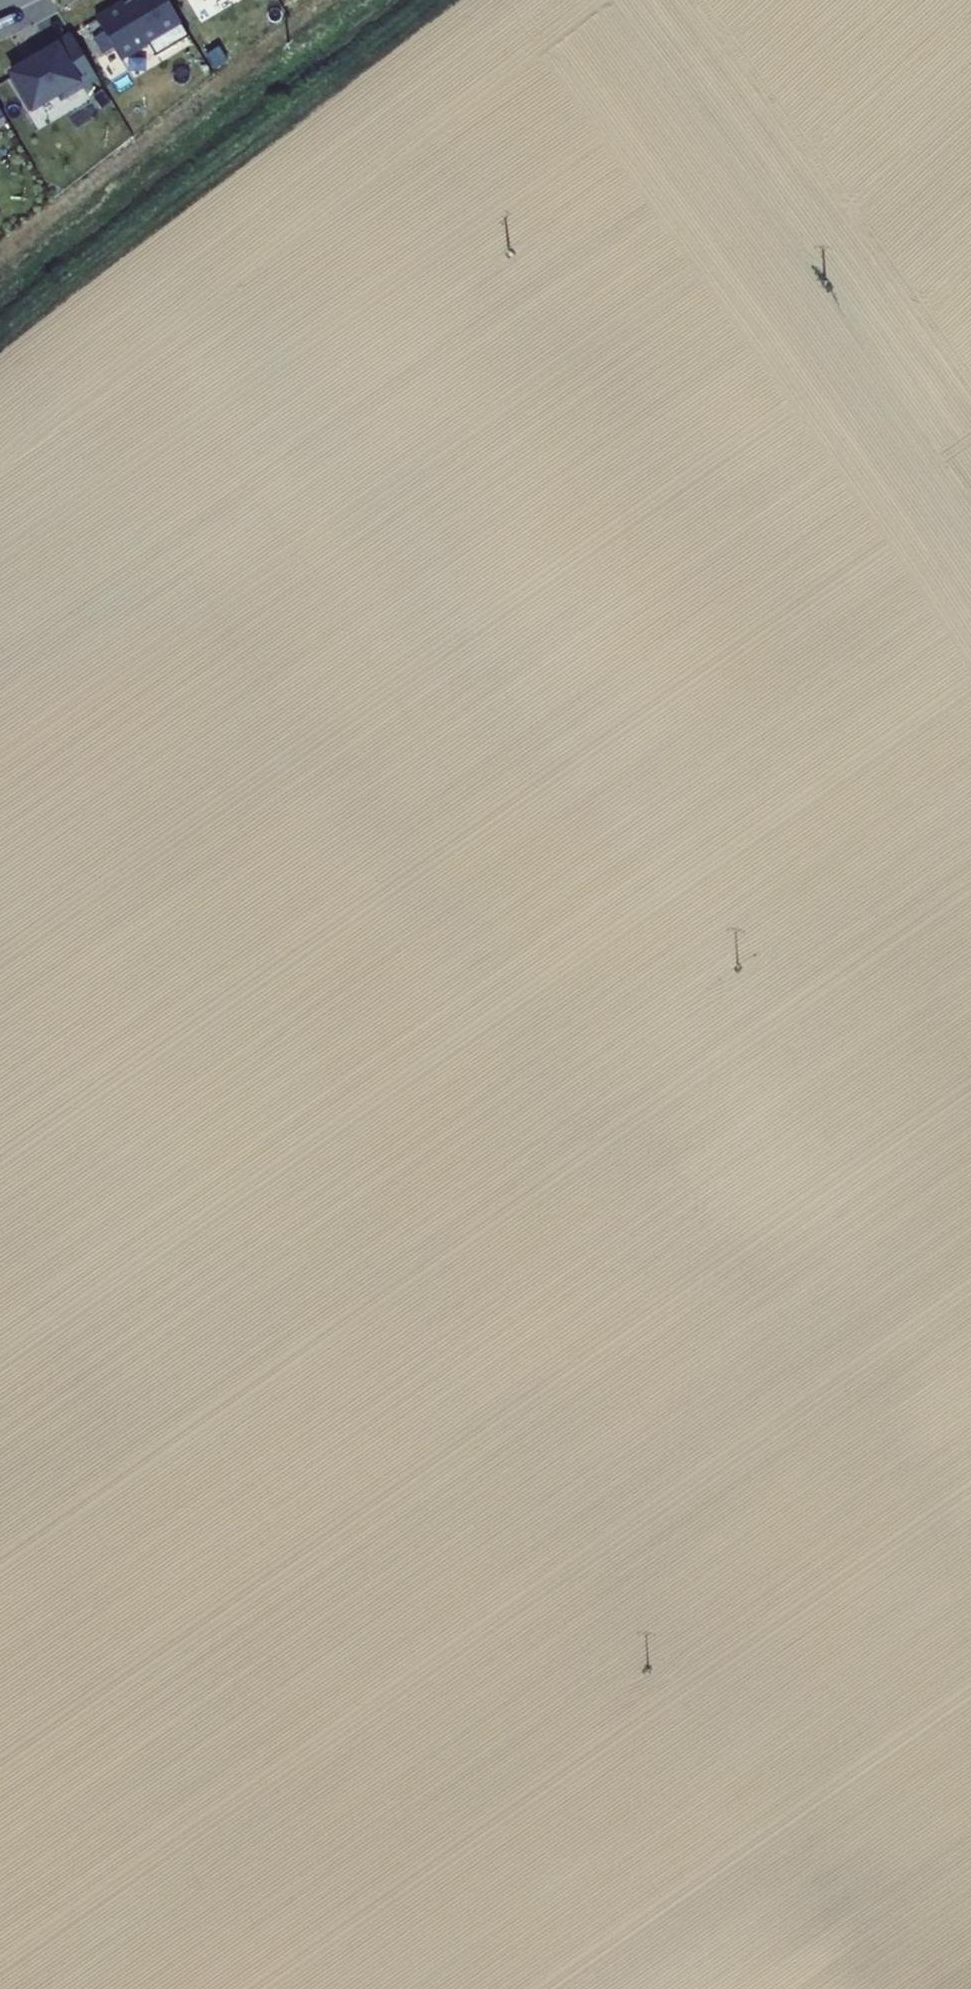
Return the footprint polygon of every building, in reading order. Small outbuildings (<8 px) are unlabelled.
[(114,15),(138,56),(166,39),(174,52),(207,33),(188,0),(138,0),(114,15)] [(53,53),(22,71),(44,108),(73,91),(76,97),(114,74),(88,29),(52,51),(53,53)]
